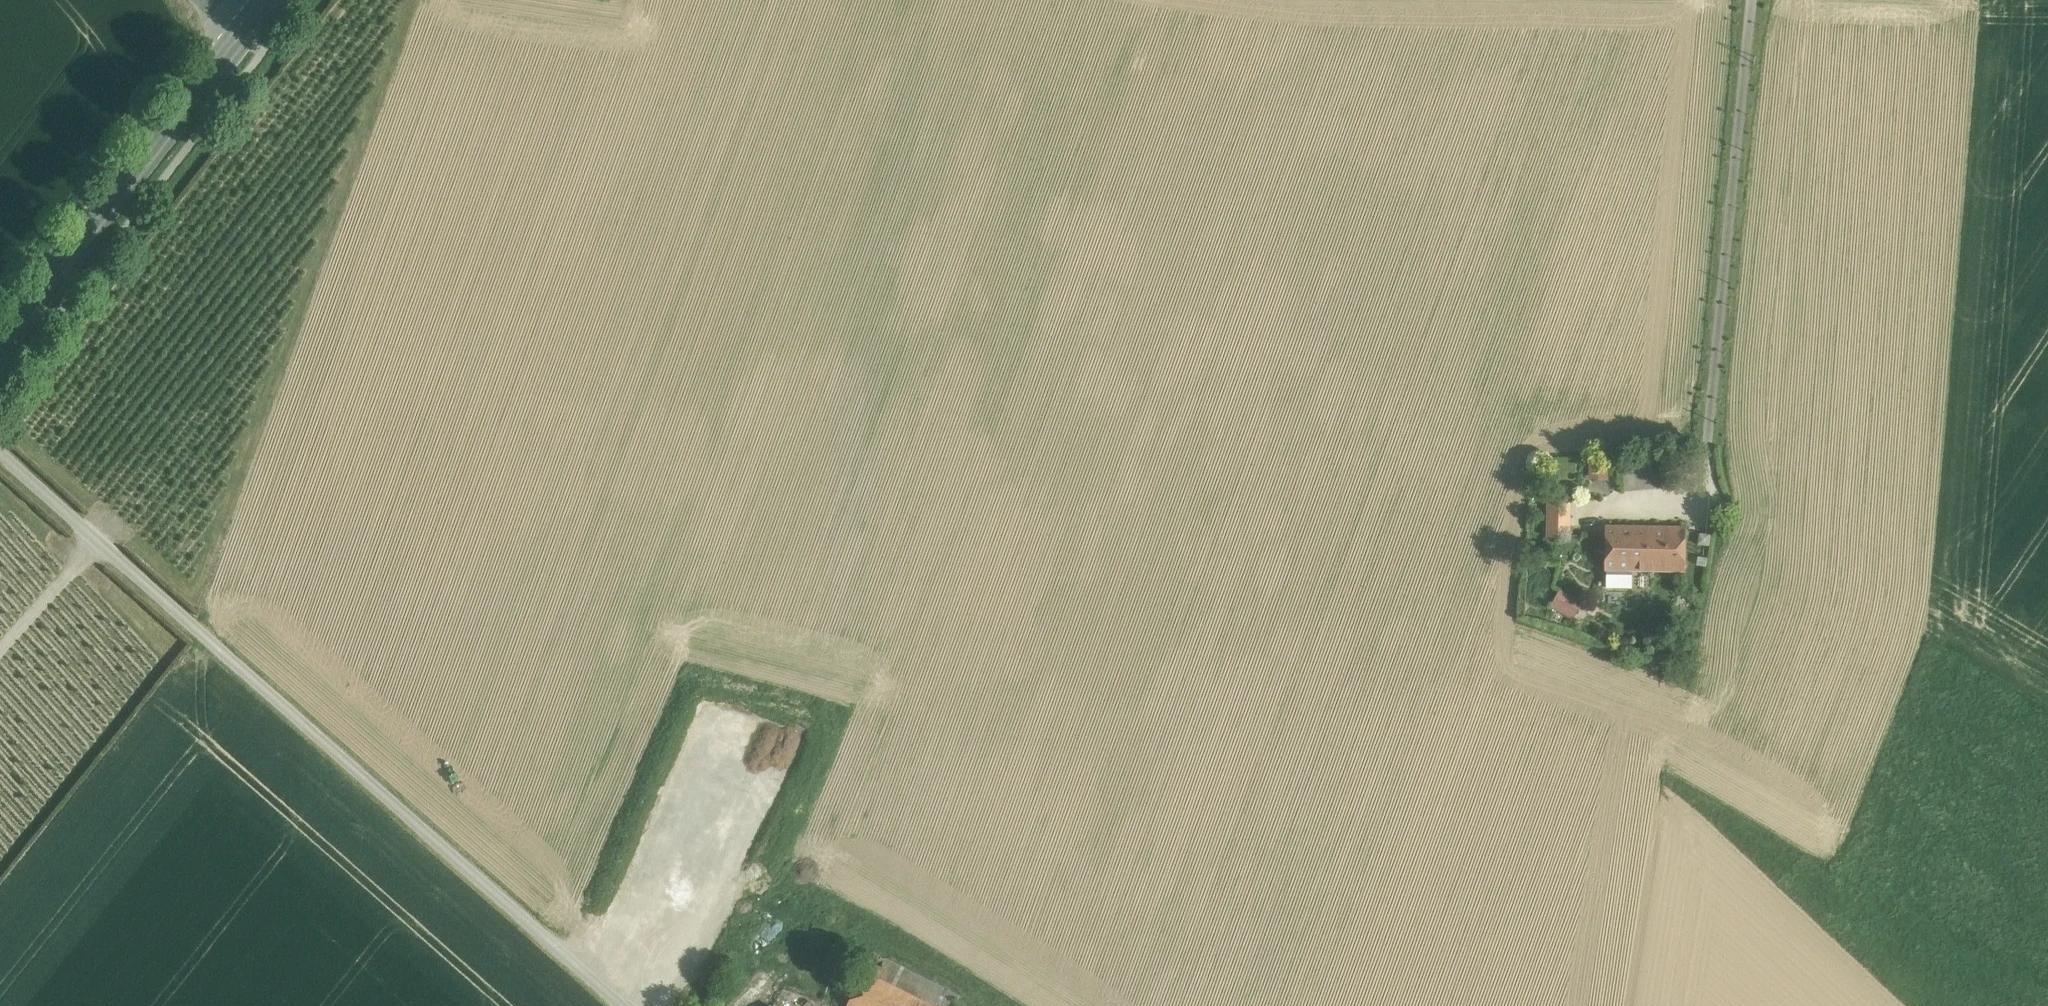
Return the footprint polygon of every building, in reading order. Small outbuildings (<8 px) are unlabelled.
[(1548,491),(1548,503),(1570,503),(1570,491),(1548,491)] [(1548,503),(1547,537),(1570,537),(1570,503),(1548,503)] [(1685,527),(1606,526),(1605,570),(1606,570),(1606,586),(1632,587),(1632,570),(1685,571),(1685,527)] [(1559,590),(1551,606),(1573,618),(1581,602),(1559,590)] [(873,952),(847,1005),(955,1005),(960,997),(873,952)]
